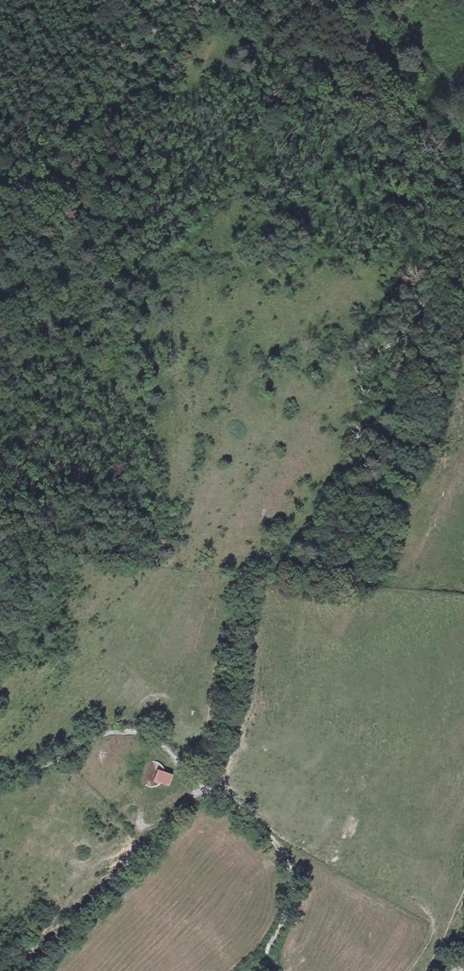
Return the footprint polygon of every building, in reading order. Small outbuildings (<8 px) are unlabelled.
[(150,779),(157,782),(161,770),(154,767),(150,779)] [(304,940),(300,933),(294,938),(298,944),(304,940)] [(290,953),(296,961),(304,955),(298,947),(290,953)]
